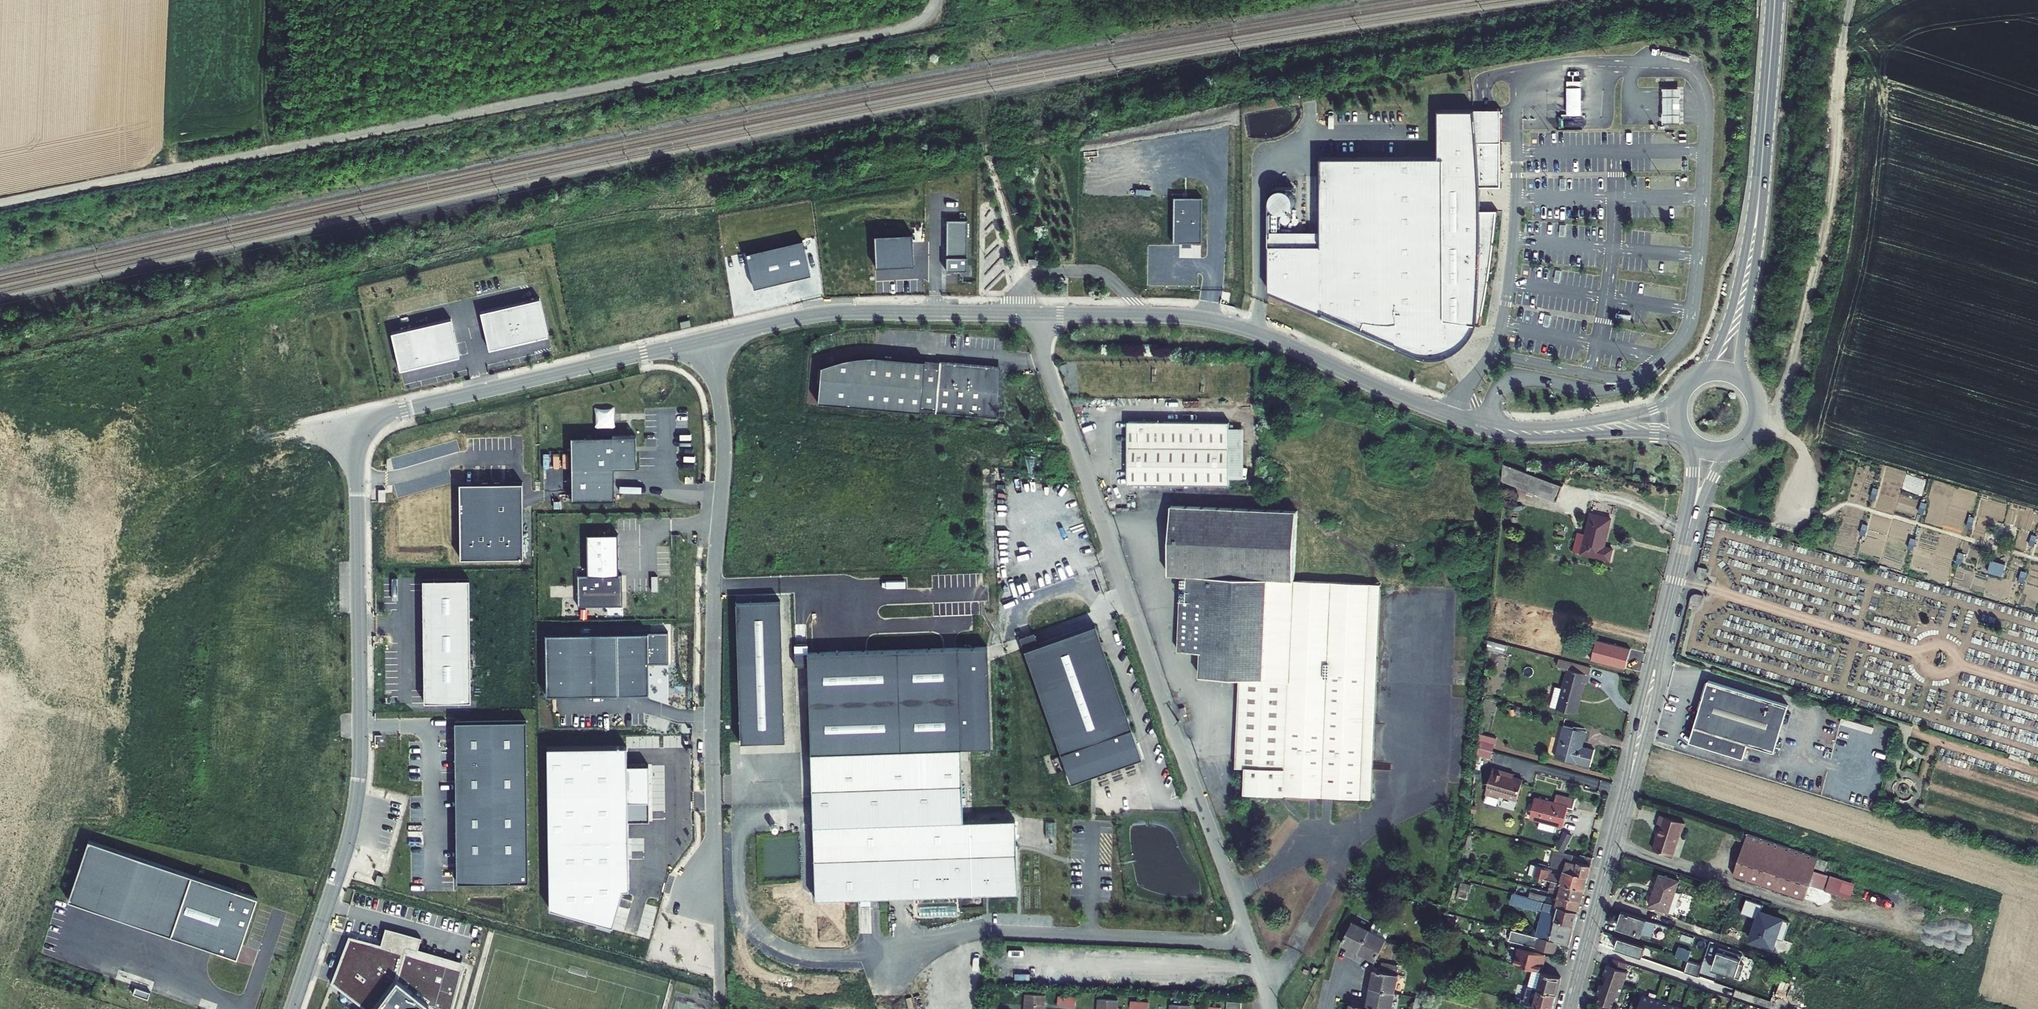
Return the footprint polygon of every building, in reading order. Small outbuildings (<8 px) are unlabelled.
[(1581,82),(1567,82),(1567,117),(1582,117),(1581,82)] [(1682,89),(1664,90),(1665,125),(1683,125),(1682,89)] [(1440,158),(1322,160),(1323,247),(1282,247),(1282,236),(1283,236),(1283,213),(1270,213),(1270,294),(1419,363),(1426,364),(1434,364),(1442,363),(1449,360),(1455,356),(1461,350),(1466,344),(1469,338),(1472,330),(1480,331),(1485,306),(1491,275),(1499,210),(1482,210),(1482,187),(1502,187),(1502,144),(1502,111),(1476,111),(1440,111),(1440,158)] [(1202,197),(1171,197),(1172,242),(1202,241),(1202,197)] [(966,223),(948,222),(946,272),(965,272),(966,223)] [(912,234),(874,235),(876,265),(913,263),(912,234)] [(802,240),(745,253),(753,287),(810,274),(802,240)] [(481,312),(490,350),(549,336),(540,299),(481,312)] [(392,333),(401,370),(460,357),(452,319),(392,333)] [(923,361),(872,357),(845,360),(819,366),(816,402),(919,411),(919,409),(934,410),(934,412),(995,418),(999,371),(991,371),(992,366),(938,361),(938,367),(923,366),(923,361)] [(616,406),(596,406),(596,426),(616,426),(616,406)] [(1228,423),(1128,420),(1129,484),(1228,484),(1230,474),(1245,474),(1245,428),(1227,429),(1228,423)] [(572,501),(614,500),(614,468),(637,468),(636,449),(636,436),(605,436),(571,437),(572,501)] [(1560,486),(1502,468),(1501,482),(1555,502),(1560,486)] [(462,558),(524,556),(522,485),(460,487),(462,558)] [(1297,508),(1175,504),(1172,573),(1183,571),(1180,647),(1202,645),(1203,670),(1242,672),(1239,764),(1249,768),(1247,792),(1372,795),(1382,584),(1295,577),(1297,508)] [(1585,529),(1576,527),(1572,548),(1609,559),(1616,546),(1605,542),(1613,517),(1590,510),(1585,529)] [(618,534),(586,534),(587,575),(577,575),(578,607),(623,606),(622,575),(619,575),(618,534)] [(2005,574),(2007,562),(1993,560),(1990,572),(2005,574)] [(423,580),(424,702),(471,701),(469,579),(423,580)] [(785,741),(780,601),(735,602),(740,742),(785,741)] [(1070,782),(1141,758),(1095,625),(1038,644),(1034,632),(1019,637),(1070,782)] [(648,633),(648,663),(667,663),(667,632),(648,633)] [(648,633),(546,635),(547,694),(649,692),(648,663),(648,633)] [(1508,645),(1488,640),(1487,649),(1506,654),(1508,645)] [(1592,662),(1625,669),(1630,649),(1596,642),(1592,662)] [(815,898),(1017,892),(1015,847),(1015,819),(962,821),(960,748),(984,747),(990,747),(987,647),(981,647),(795,653),(795,665),(808,665),(815,898)] [(1594,670),(1560,658),(1559,666),(1570,670),(1557,708),(1575,713),(1594,670)] [(1787,703),(1707,678),(1690,739),(1742,755),(1746,741),(1773,749),(1787,703)] [(526,720),(455,721),(457,882),(528,881),(526,720)] [(1585,731),(1562,725),(1552,756),(1589,768),(1593,752),(1580,748),(1585,731)] [(1496,738),(1480,734),(1478,748),(1493,751),(1496,738)] [(627,746),(547,747),(549,907),(613,924),(623,889),(630,888),(629,821),(627,765),(627,746)] [(1493,751),(1478,748),(1478,755),(1482,756),(1491,758),(1493,751)] [(649,764),(627,765),(629,821),(650,821),(649,764)] [(1521,778),(1493,766),(1484,792),(1516,798),(1521,778)] [(1551,805),(1536,799),(1531,818),(1541,822),(1539,829),(1555,836),(1557,827),(1562,830),(1567,811),(1574,814),(1577,803),(1555,797),(1551,805)] [(1661,825),(1653,849),(1672,856),(1680,831),(1682,832),(1684,823),(1661,815),(1658,824),(1661,825)] [(1565,831),(1556,848),(1564,852),(1573,835),(1565,831)] [(1745,840),(1733,876),(1804,899),(1809,885),(1814,871),(1815,868),(1825,871),(1828,862),(1747,834),(1747,835),(1745,840)] [(238,957),(258,899),(89,840),(69,902),(238,957)] [(1466,844),(1463,857),(1468,858),(1471,845),(1466,844)] [(1588,877),(1592,861),(1580,857),(1578,862),(1572,860),(1573,856),(1555,851),(1551,867),(1564,870),(1588,877)] [(1531,865),(1528,875),(1534,876),(1537,866),(1531,865)] [(1551,881),(1584,890),(1588,877),(1564,870),(1563,876),(1552,873),(1552,871),(1537,866),(1534,876),(1551,881)] [(1460,868),(1457,879),(1464,881),(1467,870),(1460,868)] [(1855,884),(1814,871),(1809,885),(1850,898),(1855,884)] [(1660,875),(1653,895),(1677,903),(1681,893),(1676,891),(1679,882),(1660,875)] [(1551,881),(1548,892),(1559,895),(1581,901),(1584,890),(1551,881)] [(1461,882),(1460,889),(1470,891),(1472,885),(1461,882)] [(1530,892),(1529,898),(1578,912),(1581,901),(1559,895),(1558,900),(1530,892)] [(1529,898),(1513,894),(1511,903),(1542,911),(1546,912),(1539,937),(1557,942),(1569,945),(1578,912),(1529,898)] [(1677,903),(1653,895),(1649,906),(1674,913),(1677,903)] [(1763,905),(1746,898),(1740,913),(1757,919),(1749,940),(1772,949),(1771,953),(1787,959),(1792,945),(1782,941),(1788,923),(1760,913),(1763,905)] [(1536,936),(1539,937),(1546,912),(1542,911),(1536,936)] [(1623,912),(1618,927),(1651,938),(1656,923),(1623,912)] [(1350,916),(1338,938),(1373,957),(1389,928),(1370,918),(1366,925),(1350,916)] [(465,964),(417,950),(421,938),(385,928),(380,945),(349,936),(331,983),(363,1008),(453,1008),(465,964)] [(1512,930),(1510,940),(1555,952),(1557,942),(1539,937),(1536,936),(1512,930)] [(1431,947),(1438,948),(1441,938),(1434,937),(1431,947)] [(1622,937),(1618,947),(1645,955),(1648,945),(1622,937)] [(1688,961),(1691,951),(1667,943),(1664,953),(1681,959),(1688,961)] [(1532,969),(1541,972),(1544,964),(1542,963),(1545,955),(1519,948),(1515,964),(1532,969)] [(1722,948),(1716,968),(1747,978),(1753,958),(1722,948)] [(1664,953),(1657,951),(1654,960),(1678,968),(1681,959),(1664,953)] [(1607,976),(1606,980),(1623,985),(1628,972),(1624,971),(1627,964),(1613,959),(1610,966),(1607,965),(1603,974),(1607,976)] [(1724,982),(1729,984),(1732,976),(1688,961),(1681,959),(1678,968),(1675,976),(1718,990),(1720,985),(1723,986),(1724,982)] [(1382,962),(1380,971),(1395,974),(1397,965),(1382,962)] [(1528,987),(1537,989),(1542,972),(1541,972),(1532,969),(1528,987)] [(1374,970),(1371,988),(1395,993),(1398,974),(1395,974),(1380,971),(1374,970)] [(1538,989),(1557,994),(1561,977),(1542,972),(1537,989),(1538,989)] [(1604,986),(1600,984),(1597,994),(1600,995),(1598,1002),(1612,1007),(1615,1000),(1618,1001),(1623,985),(1606,980),(1604,986)] [(1367,1007),(1379,1008),(1392,1008),(1395,993),(1371,988),(1367,1007)] [(1557,994),(1538,989),(1536,998),(1526,995),(1525,1000),(1516,997),(1515,1001),(1543,1008),(1553,1008),(1557,994)] [(1026,1008),(1045,1008),(1045,995),(1027,994),(1026,1008)] [(1630,1008),(1654,1008),(1657,1000),(1643,995),(1641,999),(1634,997),(1630,1008)] [(1059,996),(1058,1005),(1076,1006),(1076,997),(1059,996)] [(1414,1008),(1421,1008),(1424,999),(1419,998),(1417,997),(1414,1008)] [(1099,999),(1099,1008),(1117,1008),(1118,1000),(1099,999)] [(1670,1004),(1657,1000),(1654,1008),(1669,1008),(1670,1004)] [(1227,1008),(1241,1008),(1241,1002),(1227,1001),(1227,1008)]
